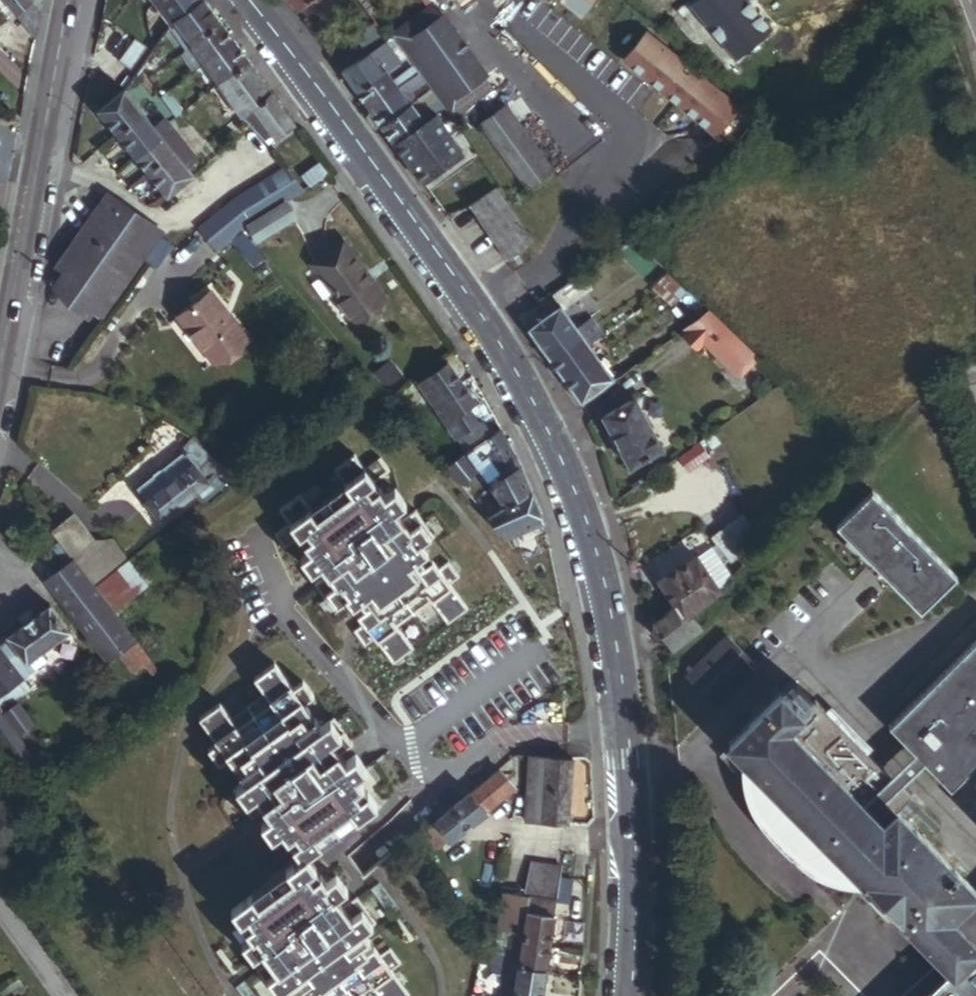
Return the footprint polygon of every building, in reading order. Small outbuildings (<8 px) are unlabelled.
[(27,0),(3,0),(18,18),(32,7),(27,0)] [(32,7),(41,18),(44,0),(27,0),(32,7)] [(180,0),(164,0),(158,4),(174,26),(190,14),(180,0)] [(205,0),(180,0),(190,14),(207,2),(205,0)] [(296,12),(314,0),(287,0),(296,12)] [(583,17),(597,0),(561,0),(583,17)] [(735,0),(713,0),(693,18),(738,67),(770,38),(735,0)] [(193,46),(222,23),(207,2),(190,14),(174,26),(170,32),(177,37),(182,31),(193,46)] [(407,44),(441,20),(431,7),(398,31),(407,44)] [(482,77),(441,20),(407,44),(448,102),(482,77)] [(238,45),(222,23),(193,46),(207,66),(238,45)] [(386,41),(373,23),(352,38),(356,43),(365,56),(386,41)] [(739,113),(646,38),(626,63),(706,129),(695,141),(707,151),(739,113)] [(133,70),(148,49),(138,41),(123,62),(133,70)] [(356,94),(402,62),(386,41),(365,56),(341,74),(356,94)] [(341,74),(365,56),(356,43),(331,61),(341,74)] [(222,87),(252,65),(238,45),(207,66),(222,87)] [(414,80),(402,62),(356,94),(368,112),(414,80)] [(240,111),(270,90),(252,65),(222,87),(240,111)] [(410,108),(412,107),(406,97),(425,83),(421,75),(414,80),(368,112),(381,129),(410,108)] [(244,117),(273,95),(270,90),(240,111),(244,117)] [(146,117),(126,92),(100,113),(120,137),(146,117)] [(297,128),(273,95),(244,117),(263,141),(272,135),(277,142),(297,128)] [(434,119),(438,116),(432,108),(417,118),(410,108),(381,129),(394,148),(417,131),(434,119)] [(553,174),(508,110),(476,133),(521,196),(553,174)] [(139,160),(164,139),(155,128),(146,117),(120,137),(139,160)] [(453,146),(447,137),(450,135),(447,130),(443,133),(434,119),(417,131),(431,151),(446,170),(462,158),(459,154),(462,152),(456,144),(453,146)] [(195,161),(164,122),(155,128),(164,139),(180,159),(192,174),(196,169),(192,164),(195,161)] [(408,167),(431,151),(417,131),(394,148),(408,167)] [(269,148),(277,142),(272,135),(263,141),(269,148)] [(155,179),(180,159),(164,139),(139,160),(155,179)] [(422,186),(446,170),(431,151),(408,167),(422,186)] [(170,198),(196,178),(192,174),(180,159),(155,179),(170,198)] [(327,177),(318,165),(306,174),(311,180),(308,183),(312,188),(327,177)] [(244,228),(303,195),(285,173),(238,201),(226,211),(244,228)] [(532,245),(496,192),(471,210),(507,263),(532,245)] [(159,245),(163,239),(107,202),(59,270),(67,277),(58,289),(105,321),(146,263),(159,245)] [(244,228),(226,211),(203,232),(218,252),(233,240),(245,230),(244,228)] [(268,259),(245,230),(233,240),(256,268),(268,259)] [(157,271),(175,247),(166,241),(162,248),(159,245),(146,263),(157,271)] [(391,299),(351,242),(322,262),(345,293),(341,297),(360,322),(391,299)] [(562,307),(589,288),(584,282),(556,302),(561,308),(562,307)] [(566,312),(593,294),(589,288),(562,307),(566,312)] [(198,339),(225,308),(213,292),(180,315),(198,339)] [(579,331),(566,312),(562,307),(561,308),(530,330),(547,354),(579,331)] [(248,340),(225,308),(198,339),(215,363),(248,340)] [(755,355),(712,313),(688,331),(704,346),(710,340),(740,370),(755,355)] [(605,338),(592,321),(579,331),(592,347),(605,338)] [(599,357),(592,347),(579,331),(547,354),(566,381),(599,357)] [(624,340),(619,333),(613,338),(618,343),(624,340)] [(627,345),(624,340),(618,343),(622,349),(627,345)] [(584,406),(617,382),(599,357),(566,381),(584,406)] [(372,368),(381,382),(396,373),(387,359),(372,368)] [(436,406),(464,387),(449,366),(422,385),(436,406)] [(469,412),(477,407),(464,387),(436,406),(449,425),(469,412)] [(666,449),(637,399),(604,419),(634,467),(666,449)] [(479,427),(469,412),(449,425),(467,455),(476,449),(467,435),(479,427)] [(494,438),(484,424),(479,427),(467,435),(476,449),(494,438)] [(509,445),(503,432),(494,438),(502,450),(509,445)] [(524,473),(509,445),(502,450),(494,438),(476,449),(467,455),(475,465),(491,488),(524,473)] [(837,459),(846,449),(839,442),(829,452),(837,459)] [(241,479),(197,443),(184,453),(186,456),(138,492),(163,523),(199,495),(207,506),(241,479)] [(711,460),(703,448),(683,462),(692,474),(711,460)] [(847,469),(857,459),(846,449),(837,459),(847,469)] [(457,481),(475,465),(467,455),(448,470),(457,481)] [(445,549),(427,524),(415,532),(409,523),(418,517),(408,501),(398,508),(387,493),(402,483),(394,470),(378,480),(368,466),(348,480),(358,494),(324,518),(313,504),(294,517),(304,531),(289,542),(298,555),(313,545),(323,560),(313,567),(323,582),(334,574),(341,584),(327,594),(344,619),(359,609),(373,631),(363,638),(374,655),(385,647),(401,670),(421,656),(405,634),(438,611),(454,633),(476,618),(460,595),(470,588),(459,572),(448,579),(433,557),(445,549)] [(532,494),(524,473),(491,488),(494,495),(500,507),(532,494)] [(957,579),(872,491),(836,527),(921,613),(957,579)] [(544,524),(532,494),(500,507),(494,495),(477,502),(506,538),(544,524)] [(765,545),(740,516),(714,539),(718,544),(738,527),(759,550),(765,545)] [(72,520),(55,533),(63,545),(81,531),(72,520)] [(738,568),(759,550),(738,527),(718,544),(738,568)] [(73,562),(75,561),(88,578),(99,568),(106,563),(91,543),(81,531),(63,545),(73,562)] [(129,567),(114,547),(91,543),(106,563),(99,568),(110,582),(129,567)] [(735,582),(711,549),(697,559),(722,592),(735,582)] [(722,592),(697,559),(663,587),(679,609),(687,621),(692,617),(722,592)] [(118,616),(99,591),(88,578),(75,561),(73,562),(48,582),(112,665),(123,657),(138,676),(148,668),(155,678),(162,673),(118,616)] [(118,616),(149,591),(129,567),(110,582),(99,591),(118,616)] [(110,582),(99,568),(88,578),(99,591),(110,582)] [(72,636),(52,609),(0,647),(0,708),(5,714),(33,693),(26,682),(48,666),(42,657),(72,636)] [(665,640),(687,621),(679,609),(655,623),(656,638),(665,640)] [(676,652),(702,629),(692,617),(687,621),(665,640),(676,652)] [(710,689),(751,650),(726,625),(687,663),(710,689)] [(885,727),(921,764),(933,775),(947,790),(975,763),(975,641),(885,727)] [(355,769),(347,758),(360,749),(343,724),(330,734),(314,711),(324,703),(313,688),(303,696),(284,670),(266,683),(274,696),(241,721),(231,708),(210,723),(228,748),(219,755),(229,770),(239,763),(256,787),(243,795),(261,820),(273,811),(280,821),(270,828),(280,842),(290,834),(310,863),(314,860),(384,810),(364,782),(373,775),(364,762),(355,769)] [(897,811),(911,797),(900,786),(817,700),(803,713),(782,692),(730,742),(754,767),(754,779),(756,792),(760,805),(765,817),(776,831),(800,855),(807,861),(815,867),(834,877),(854,881),(862,880),(887,906),(952,973),(954,975),(933,995),(975,995),(975,894),(897,811)] [(2,716),(0,717),(0,749),(26,784),(42,772),(2,716)] [(572,792),(575,758),(533,755),(530,788),(572,792)] [(933,775),(921,764),(900,786),(911,797),(933,775)] [(452,843),(516,790),(500,771),(425,830),(441,849),(450,841),(452,843)] [(569,826),(572,792),(530,788),(528,822),(569,826)] [(381,926),(363,901),(350,910),(344,901),(355,893),(344,878),(333,887),(314,860),(310,863),(301,869),(297,864),(277,879),(281,884),(241,913),(260,939),(250,946),(260,960),(270,953),(276,962),(265,969),(282,994),(294,986),(301,995),(365,995),(376,988),(381,995),(412,995),(396,973),(406,966),(395,951),(385,958),(368,936),(381,926)] [(560,880),(562,869),(530,865),(526,893),(557,898),(560,880)] [(569,900),(571,882),(560,880),(557,898),(569,900)] [(526,933),(529,911),(519,909),(520,897),(505,894),(500,928),(526,933)] [(550,946),(557,902),(520,897),(519,909),(529,911),(526,933),(524,943),(550,946)] [(547,973),(550,946),(524,943),(512,941),(508,962),(500,961),(498,967),(547,973)] [(547,973),(498,967),(496,977),(500,977),(499,981),(506,982),(503,995),(543,995),(547,973)] [(928,995),(933,995),(954,975),(952,973),(928,995)]
